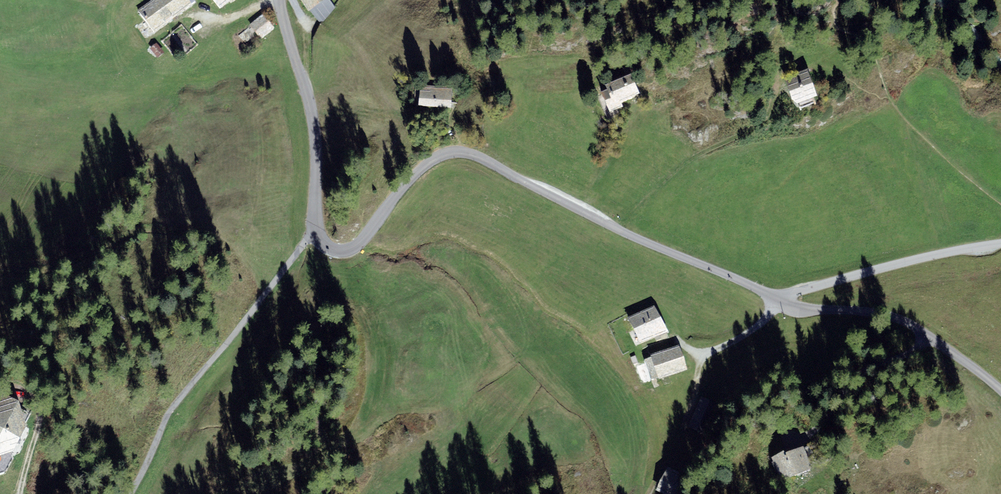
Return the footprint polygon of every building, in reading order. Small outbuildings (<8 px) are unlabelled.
[(137,12),(154,35),(192,8),(186,0),(154,0),(137,12)] [(220,12),(235,0),(211,0),(220,12)] [(309,14),(310,13),(320,24),(336,8),(329,1),(329,0),(299,0),(309,14)] [(263,15),(249,27),(260,40),(274,28),(263,15)] [(165,54),(157,45),(150,50),(158,60),(165,54)] [(808,74),(784,82),(793,109),(818,101),(808,74)] [(605,90),(606,93),(597,98),(608,120),(624,112),(622,107),(640,98),(630,77),(605,90)] [(420,88),(418,109),(451,112),(453,91),(420,88)] [(655,304),(627,317),(640,344),(654,337),(656,341),(661,338),(660,335),(667,332),(655,304)] [(679,344),(650,353),(651,357),(633,363),(640,383),(658,377),(659,379),(688,369),(679,344)] [(19,399),(9,395),(0,399),(0,472),(7,471),(13,458),(12,451),(14,451),(27,425),(19,399)] [(784,449),(771,457),(780,475),(790,477),(813,466),(804,445),(785,452),(784,449)] [(656,490),(665,493),(680,493),(688,476),(667,467),(656,490)]
